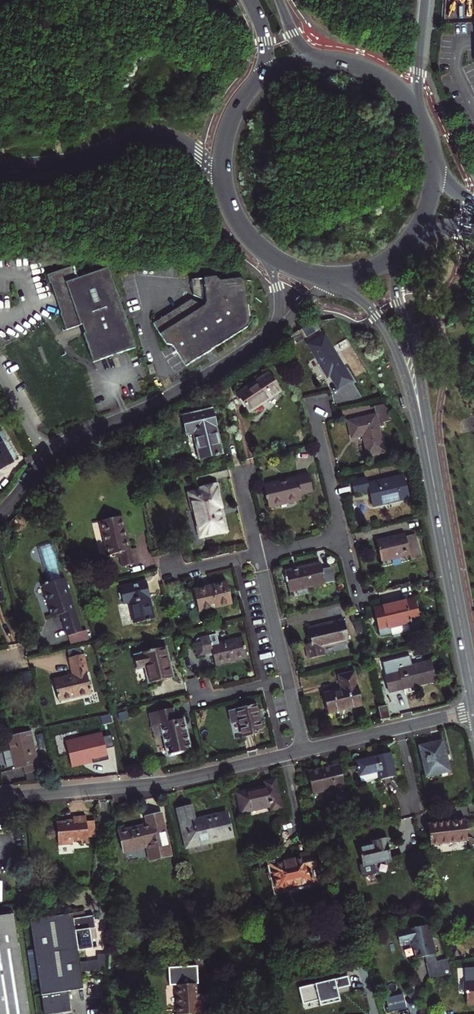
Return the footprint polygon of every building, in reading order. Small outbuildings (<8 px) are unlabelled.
[(70,265),(44,274),(64,330),(77,325),(91,362),(129,348),(99,268),(74,277),(70,265)] [(185,280),(186,296),(196,300),(194,305),(184,301),(146,324),(159,346),(165,346),(178,368),(239,329),(243,322),(238,284),(234,280),(212,281),(209,278),(185,280)] [(352,381),(324,335),(308,344),(327,377),(330,375),(338,389),(352,381)] [(249,411),(280,390),(269,373),(238,394),(249,411)] [(392,420),(390,411),(383,404),(374,407),(376,415),(347,421),(351,438),(363,436),(367,455),(384,451),(379,427),(383,426),(383,423),(392,420)] [(222,454),(211,409),(182,416),(186,434),(193,432),(200,459),(222,454)] [(15,462),(16,456),(14,455),(2,433),(0,434),(0,470),(15,462)] [(309,474),(263,485),(269,507),(301,499),(300,494),(313,491),(309,474)] [(409,498),(404,475),(368,483),(366,477),(352,481),(355,494),(369,490),(373,506),(409,498)] [(201,537),(223,532),(218,508),(221,507),(216,486),(202,489),(203,491),(189,494),(193,511),(195,511),(201,537)] [(218,508),(223,532),(227,531),(221,507),(218,508)] [(108,555),(116,553),(119,553),(120,557),(122,567),(139,563),(136,548),(130,549),(127,536),(125,536),(123,530),(125,529),(122,516),(100,521),(108,555)] [(376,541),(381,562),(409,555),(411,560),(421,558),(415,534),(406,536),(405,534),(376,541)] [(39,545),(51,582),(64,578),(52,541),(39,545)] [(320,563),(285,571),(289,592),(334,581),(331,567),(322,569),(320,563)] [(68,636),(81,632),(64,578),(51,582),(42,585),(52,617),(61,614),(63,614),(64,619),(63,620),(68,636)] [(130,601),(135,623),(149,620),(144,598),(150,597),(146,581),(119,588),(123,603),(130,601)] [(227,583),(194,590),(199,611),(232,603),(227,583)] [(415,599),(374,608),(380,635),(391,633),(390,628),(409,623),(410,628),(421,625),(415,599)] [(317,627),(317,625),(307,627),(311,643),(306,644),(309,659),(324,655),(322,647),(348,641),(343,619),(329,622),(330,624),(317,627)] [(81,632),(68,636),(71,646),(90,640),(87,630),(81,632)] [(212,652),(213,654),(215,665),(247,657),(242,637),(219,642),(217,633),(200,637),(196,638),(194,642),(197,656),(205,654),(212,652)] [(173,677),(166,647),(142,653),(142,654),(134,656),(137,668),(145,666),(149,683),(173,677)] [(53,680),(59,701),(91,693),(86,671),(88,671),(83,654),(69,658),(73,675),(53,680)] [(417,684),(417,685),(435,681),(430,661),(399,668),(400,671),(385,675),(389,693),(405,689),(405,687),(417,684)] [(327,710),(328,713),(362,705),(358,686),(357,686),(354,672),(339,676),(342,690),(323,694),(326,704),(325,704),(326,710),(327,710)] [(102,706),(104,714),(110,712),(109,705),(102,706)] [(262,732),(256,705),(229,712),(232,723),(239,721),(243,737),(262,732)] [(378,708),(381,721),(390,719),(387,706),(378,708)] [(173,708),(150,713),(152,726),(161,724),(168,755),(191,750),(184,718),(175,720),(173,708)] [(15,769),(24,767),(28,766),(30,773),(43,770),(41,762),(38,763),(31,731),(7,737),(10,750),(14,766),(15,769)] [(108,759),(102,732),(66,740),(73,767),(108,759)] [(450,771),(443,741),(419,746),(427,777),(450,771)] [(14,766),(10,750),(3,752),(7,767),(14,766)] [(396,776),(391,753),(356,761),(359,776),(378,772),(379,780),(396,776)] [(340,765),(308,772),(312,793),(344,786),(340,765)] [(266,786),(237,793),(241,813),(270,806),(271,810),(281,808),(275,780),(265,783),(266,786)] [(100,805),(100,817),(110,817),(110,804),(100,805)] [(177,809),(187,848),(232,837),(227,813),(194,820),(191,806),(177,809)] [(151,860),(170,856),(160,813),(147,817),(149,825),(119,832),(124,851),(147,846),(151,860)] [(88,843),(88,838),(86,821),(86,816),(73,817),(73,821),(56,823),(58,845),(73,844),(73,841),(81,840),(81,844),(88,843)] [(430,845),(468,841),(465,820),(428,824),(430,845)] [(86,821),(88,838),(96,837),(94,821),(86,821)] [(386,838),(382,839),(373,841),(374,845),(359,848),(362,864),(361,865),(364,877),(378,873),(375,863),(391,859),(386,838)] [(298,858),(270,865),(276,891),(314,882),(311,869),(317,868),(313,851),(298,855),(298,858)] [(14,914),(0,916),(0,1013),(29,1013),(14,914)] [(30,921),(39,977),(41,995),(68,991),(83,989),(77,950),(92,948),(90,929),(95,929),(93,916),(73,919),(72,914),(30,920),(30,921)] [(39,977),(30,921),(25,921),(34,978),(39,977)] [(424,956),(435,954),(428,924),(397,932),(400,943),(412,940),(416,958),(424,956)] [(424,956),(426,964),(437,961),(435,954),(424,956)] [(450,974),(447,959),(437,961),(426,964),(429,978),(450,974)] [(464,968),(467,1005),(473,1004),(473,968),(464,968)] [(348,975),(299,986),(302,1002),(318,999),(319,1005),(339,1000),(337,988),(350,985),(348,975)] [(177,1013),(192,1013),(205,1013),(204,994),(196,995),(196,984),(176,985),(177,1013)] [(68,991),(41,995),(44,1013),(51,1013),(71,1011),(68,991)] [(386,998),(389,1012),(405,1009),(402,994),(386,998)]
